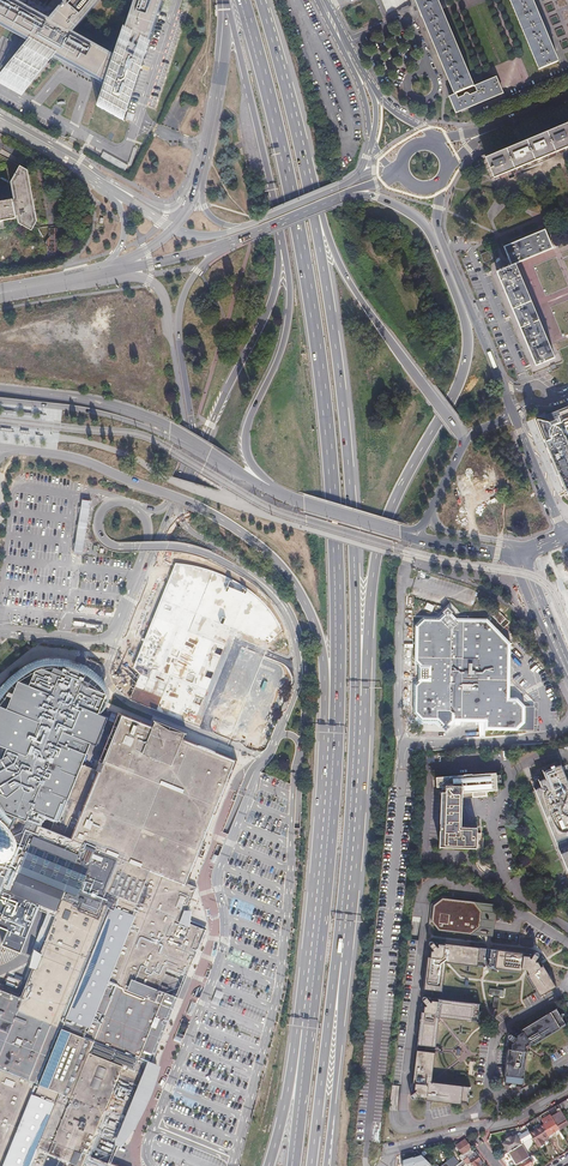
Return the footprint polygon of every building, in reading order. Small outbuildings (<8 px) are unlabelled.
[(28,45),(30,43),(31,44),(0,80),(0,82),(23,95),(25,92),(55,57),(63,62),(76,69),(74,73),(84,78),(86,75),(107,87),(100,109),(124,122),(164,0),(130,0),(135,3),(118,53),(116,60),(73,36),(78,30),(104,0),(68,0),(50,22),(11,0),(0,0),(0,29),(28,45)] [(414,0),(414,1),(415,4),(416,5),(417,7),(417,8),(417,9),(419,12),(419,13),(420,15),(420,16),(422,19),(422,20),(423,23),(423,24),(424,24),(425,26),(425,27),(426,30),(427,31),(427,32),(428,34),(428,35),(429,38),(430,39),(431,41),(431,42),(432,45),(433,46),(434,49),(435,50),(436,53),(436,54),(437,57),(438,58),(438,59),(439,60),(439,61),(440,64),(441,65),(441,66),(450,88),(453,94),(453,95),(473,87),(473,86),(472,83),(471,82),(470,79),(470,78),(469,76),(468,75),(467,72),(467,71),(465,68),(465,67),(464,64),(463,63),(462,60),(462,59),(461,57),(460,56),(459,53),(459,52),(458,50),(457,49),(456,46),(456,45),(455,42),(454,41),(453,38),(452,37),(451,34),(451,33),(450,31),(449,30),(448,27),(448,26),(447,23),(446,22),(445,19),(445,18),(443,15),(443,14),(442,12),(441,11),(440,8),(440,7),(439,5),(438,4),(437,1),(437,0),(414,0)] [(509,0),(509,1),(510,4),(511,5),(512,8),(512,9),(514,12),(514,13),(515,15),(515,16),(517,19),(517,20),(518,23),(519,24),(520,27),(520,28),(521,31),(522,32),(523,34),(523,35),(524,38),(525,39),(526,42),(526,43),(527,46),(528,47),(529,49),(529,50),(531,53),(531,54),(532,57),(532,58),(534,61),(534,62),(535,65),(536,66),(537,69),(537,70),(558,61),(557,60),(556,57),(555,56),(554,53),(554,52),(553,50),(552,49),(552,47),(551,46),(551,45),(550,42),(549,41),(548,38),(548,37),(547,34),(546,33),(545,31),(545,30),(544,27),(543,26),(542,23),(542,22),(541,19),(540,18),(539,16),(539,15),(537,12),(537,11),(536,8),(535,7),(534,4),(534,3),(533,1),(533,0),(509,0)] [(497,77),(473,87),(453,95),(449,97),(456,113),(472,106),(503,93),(497,77)] [(499,175),(495,177),(486,157),(567,122),(567,118),(481,154),(493,182),(501,178),(499,175)] [(564,124),(563,124),(559,126),(547,131),(531,138),(529,139),(527,140),(511,146),(510,147),(504,149),(503,150),(486,157),(495,177),(499,175),(516,168),(532,161),(552,153),(567,146),(567,122),(564,124)] [(13,200),(14,204),(17,220),(18,227),(31,235),(37,225),(28,174),(20,170),(11,186),(13,200)] [(13,200),(11,186),(1,180),(0,181),(0,182),(9,187),(11,200),(13,200)] [(14,204),(13,204),(13,203),(0,206),(0,225),(16,222),(16,220),(17,220),(14,204)] [(513,255),(515,260),(552,245),(545,228),(539,230),(520,237),(512,241),(508,243),(512,252),(513,255)] [(489,250),(480,254),(484,262),(493,259),(489,250)] [(555,354),(515,260),(497,268),(498,272),(507,292),(514,310),(522,328),(530,348),(536,362),(555,354)] [(560,427),(565,425),(567,423),(567,404),(551,412),(545,414),(548,420),(549,423),(556,425),(557,428),(560,427)] [(567,443),(566,443),(563,434),(560,427),(557,428),(556,425),(549,423),(548,420),(535,417),(535,419),(566,495),(567,495),(567,443)] [(529,531),(546,527),(544,517),(527,521),(529,531)] [(270,643),(283,631),(271,610),(259,598),(241,585),(223,576),(208,570),(193,566),(175,564),(162,600),(230,627),(270,643)] [(424,608),(431,612),(434,606),(426,602),(424,608)] [(424,618),(416,626),(415,662),(419,667),(419,681),(414,686),(414,714),(422,722),(428,722),(438,722),(442,727),(441,728),(446,733),(451,727),(450,727),(455,722),(454,722),(457,719),(461,722),(478,723),(485,723),(484,731),(517,731),(525,724),(525,717),(525,712),(525,707),(518,699),(510,699),(510,673),(511,644),(488,620),(456,618),(451,613),(452,613),(448,608),(443,613),(444,614),(439,619),(424,618)] [(510,623),(498,610),(492,616),(504,629),(510,623)] [(103,624),(74,621),(73,628),(102,632),(103,624)] [(109,716),(100,712),(107,694),(108,692),(104,691),(98,688),(90,685),(92,681),(91,679),(89,675),(85,672),(81,670),(78,668),(76,667),(71,666),(65,664),(60,664),(54,664),(49,665),(43,667),(41,667),(35,671),(31,673),(24,677),(23,678),(20,681),(16,684),(13,687),(9,691),(5,695),(1,698),(0,699),(0,810),(3,814),(1,816),(0,816),(0,821),(1,822),(5,825),(10,830),(13,834),(16,839),(18,843),(18,848),(17,851),(15,855),(13,858),(12,859),(9,861),(5,862),(1,862),(0,862),(0,927),(5,929),(3,936),(4,942),(28,953),(34,955),(38,958),(39,957),(41,951),(46,940),(50,931),(63,901),(69,887),(73,877),(74,874),(76,869),(81,857),(86,845),(72,839),(75,833),(80,821),(85,808),(94,786),(99,771),(85,764),(93,742),(98,744),(109,716)] [(110,1164),(88,1155),(95,1139),(96,1135),(112,1141),(135,1093),(146,1064),(175,999),(152,989),(158,975),(161,967),(167,969),(182,976),(200,933),(179,924),(193,891),(180,886),(230,765),(180,744),(182,738),(167,732),(152,726),(150,732),(121,720),(99,771),(99,774),(94,786),(87,804),(85,808),(80,821),(76,830),(74,835),(72,839),(78,842),(86,845),(81,857),(76,869),(74,874),(73,877),(72,879),(69,887),(67,890),(63,901),(58,913),(50,931),(46,940),(41,951),(39,957),(38,958),(36,963),(20,1002),(0,994),(0,1165),(115,1165),(110,1164)] [(561,769),(543,776),(545,784),(544,784),(544,783),(539,785),(541,792),(540,792),(540,791),(534,794),(554,847),(565,842),(567,849),(567,787),(561,769)] [(496,791),(495,773),(471,775),(471,774),(462,774),(462,775),(436,777),(437,786),(446,786),(461,786),(461,792),(472,792),(486,791),(496,791)] [(461,786),(446,786),(445,791),(442,791),(440,840),(440,847),(477,848),(477,833),(477,828),(463,827),(459,827),(460,814),(461,805),(461,799),(461,792),(461,786)] [(1,862),(5,862),(9,861),(12,859),(13,858),(15,855),(17,851),(18,848),(18,843),(16,839),(13,834),(10,830),(5,825),(1,822),(0,821),(0,862),(1,862)] [(559,858),(567,882),(567,855),(559,858)] [(471,905),(439,901),(430,908),(429,924),(436,934),(439,934),(468,938),(477,929),(480,930),(480,924),(478,923),(478,920),(481,921),(481,917),(478,916),(479,914),(471,905)] [(429,955),(428,958),(428,959),(426,960),(421,992),(438,995),(442,968),(442,964),(445,965),(480,970),(482,952),(442,947),(442,948),(436,947),(435,950),(432,946),(431,944),(430,944),(428,944),(427,944),(427,945),(426,946),(426,947),(427,948),(431,954),(429,955)] [(491,953),(488,953),(485,970),(518,975),(518,974),(518,973),(522,972),(523,973),(525,975),(524,978),(534,995),(537,1000),(552,991),(539,969),(538,970),(536,968),(535,965),(532,965),(534,960),(535,959),(535,958),(534,957),(533,956),(532,956),(531,957),(527,962),(525,960),(520,959),(521,957),(491,953)] [(421,1008),(421,1010),(421,1013),(419,1013),(414,1048),(431,1050),(435,1023),(435,1022),(434,1021),(435,1020),(437,1019),(438,1020),(472,1025),(475,1007),(437,1002),(435,1001),(434,1004),(429,1003),(428,1004),(424,999),(422,999),(421,999),(420,1000),(420,1001),(420,1002),(420,1003),(423,1008),(421,1008)] [(521,1050),(521,1049),(523,1048),(526,1048),(561,1027),(552,1013),(517,1033),(518,1035),(512,1039),(513,1040),(512,1041),(508,1038),(506,1038),(505,1038),(504,1039),(504,1040),(504,1041),(505,1042),(508,1044),(507,1053),(505,1053),(501,1085),(518,1087),(522,1055),(520,1055),(520,1051),(521,1050)] [(426,1083),(427,1081),(431,1056),(414,1053),(409,1086),(411,1087),(411,1090),(411,1092),(412,1093),(407,1098),(407,1100),(408,1101),(409,1102),(411,1101),(416,1098),(416,1099),(422,1100),(422,1102),(427,1103),(462,1107),(464,1090),(431,1086),(430,1085),(428,1086),(427,1085),(426,1084),(426,1083)] [(561,1111),(567,1107),(567,1105),(567,1103),(565,1100),(558,1105),(561,1111)] [(551,1116),(557,1126),(563,1122),(564,1124),(565,1123),(564,1122),(566,1120),(561,1111),(558,1105),(554,1106),(557,1112),(551,1116)] [(558,1129),(557,1126),(551,1116),(550,1115),(542,1119),(540,1115),(536,1118),(541,1126),(547,1136),(554,1132),(559,1129),(558,1129)] [(557,1126),(558,1129),(563,1126),(563,1127),(567,1124),(567,1123),(566,1120),(564,1122),(565,1123),(564,1124),(563,1122),(557,1126)] [(541,1126),(529,1133),(532,1137),(538,1147),(544,1143),(544,1142),(542,1139),(547,1136),(541,1126)] [(507,1152),(509,1151),(520,1144),(532,1137),(529,1133),(528,1130),(521,1134),(520,1132),(516,1135),(516,1134),(511,1137),(511,1135),(505,1138),(506,1140),(502,1143),(507,1152)] [(462,1162),(474,1153),(465,1140),(456,1146),(463,1155),(459,1157),(462,1162)] [(509,1151),(516,1164),(528,1157),(520,1144),(509,1151)] [(476,1151),(474,1153),(462,1162),(458,1165),(457,1165),(462,1165),(465,1163),(466,1165),(469,1162),(472,1165),(471,1165),(482,1165),(483,1165),(477,1157),(479,1155),(476,1151)] [(420,1155),(402,1160),(402,1165),(431,1165),(420,1155)] [(516,1164),(518,1165),(531,1165),(533,1165),(528,1157),(516,1164)]
